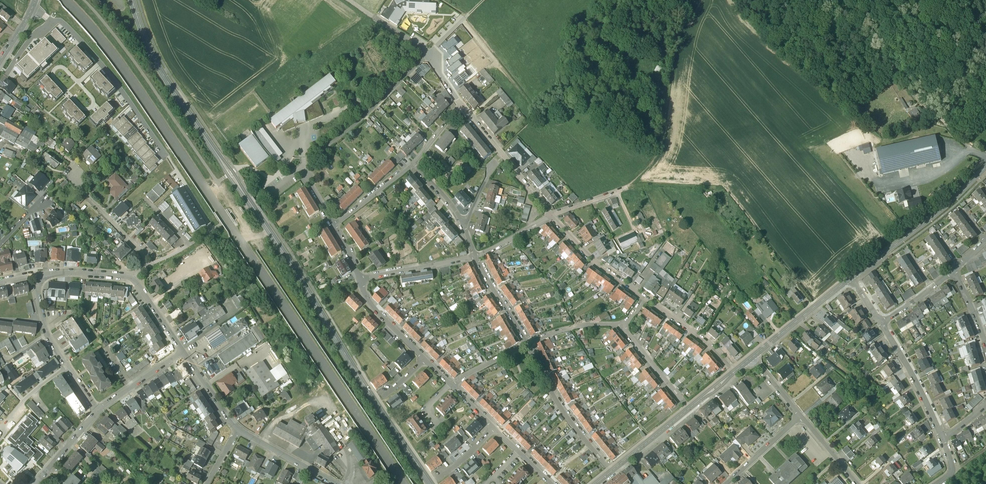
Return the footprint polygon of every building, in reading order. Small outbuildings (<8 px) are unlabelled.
[(436,15),(436,8),(437,8),(437,5),(436,5),(436,4),(429,4),(429,0),(394,0),(388,11),(385,9),(381,17),(386,20),(387,19),(389,20),(389,21),(397,26),(400,23),(398,21),(403,12),(401,11),(403,8),(406,8),(406,11),(417,11),(417,14),(421,14),(421,11),(431,12),(431,14),(436,15)] [(4,10),(3,12),(1,10),(1,11),(0,12),(0,14),(1,15),(0,16),(0,17),(7,22),(12,16),(5,10),(4,10)] [(52,45),(56,49),(61,44),(66,40),(55,28),(50,33),(51,34),(44,41),(50,47),(52,45)] [(447,53),(454,47),(458,44),(453,39),(446,44),(445,44),(441,47),(444,51),(445,50),(447,53)] [(20,76),(26,82),(40,70),(41,72),(47,67),(45,64),(58,52),(56,49),(52,45),(50,47),(44,41),(16,67),(22,74),(20,76)] [(447,53),(450,57),(457,51),(454,47),(447,53)] [(81,70),(85,73),(92,66),(74,48),(67,55),(70,58),(71,58),(74,60),(72,62),(75,64),(73,65),(77,69),(79,66),(82,69),(81,70)] [(460,61),(463,59),(459,54),(447,63),(449,66),(448,66),(450,69),(460,61)] [(460,61),(450,69),(447,71),(449,73),(451,75),(464,66),(460,61)] [(415,72),(419,76),(423,71),(424,72),(429,67),(426,64),(423,64),(421,67),(420,66),(417,69),(415,72)] [(659,74),(663,68),(657,65),(654,71),(659,74)] [(494,81),(484,69),(479,73),(490,85),(494,81)] [(105,95),(108,98),(116,91),(98,72),(91,80),(94,83),(95,83),(97,85),(96,86),(99,89),(97,90),(101,94),(103,91),(105,94),(105,95)] [(453,81),(457,87),(470,77),(466,72),(453,81)] [(419,76),(416,74),(410,80),(415,85),(417,82),(418,83),(422,79),(419,76)] [(330,75),(285,109),(275,113),(277,116),(270,121),(276,129),(282,124),(283,126),(281,127),(283,132),(324,116),(317,100),(331,89),(330,87),(336,83),(330,75)] [(52,99),(55,102),(63,95),(45,76),(38,84),(41,87),(42,86),(44,89),(43,90),(46,93),(45,94),(48,97),(49,96),(50,95),(53,98),(52,99)] [(15,87),(6,80),(0,88),(4,91),(9,95),(9,94),(15,87)] [(505,94),(494,81),(490,85),(500,97),(505,94)] [(474,94),(468,86),(460,92),(468,103),(476,96),(478,95),(476,93),(474,94)] [(406,93),(402,89),(397,93),(401,97),(406,93)] [(17,99),(9,94),(9,95),(4,91),(2,93),(9,99),(12,101),(14,102),(17,99)] [(443,98),(444,99),(443,100),(449,105),(453,101),(448,94),(443,98)] [(500,97),(500,98),(504,103),(509,99),(505,94),(500,97)] [(443,98),(441,96),(437,100),(436,101),(435,102),(438,106),(443,100),(444,99),(443,98)] [(476,96),(468,103),(475,111),(483,104),(476,96)] [(3,99),(1,102),(0,102),(0,106),(5,109),(7,105),(8,106),(12,101),(9,99),(7,102),(3,99)] [(432,104),(427,99),(424,102),(426,105),(428,107),(432,104)] [(75,122),(78,126),(86,119),(68,100),(60,107),(64,111),(64,110),(67,113),(66,114),(68,117),(67,118),(70,121),(73,119),(75,122)] [(449,105),(443,100),(438,106),(444,112),(450,106),(449,105)] [(89,120),(97,128),(100,124),(99,124),(102,121),(103,122),(106,120),(107,121),(110,118),(108,115),(111,113),(112,114),(115,110),(108,103),(89,120)] [(0,116),(0,118),(7,121),(14,110),(12,108),(8,106),(7,105),(5,109),(2,113),(0,116)] [(444,112),(438,106),(436,108),(432,111),(433,111),(438,117),(444,112)] [(919,115),(916,109),(908,114),(914,123),(916,122),(918,124),(920,122),(919,120),(922,119),(919,115)] [(438,117),(433,111),(429,115),(427,117),(433,123),(439,117),(438,117)] [(492,117),(488,111),(480,118),(488,128),(496,121),(494,119),(495,118),(493,116),(492,117)] [(120,120),(113,127),(118,132),(129,122),(124,116),(120,120)] [(433,123),(427,117),(421,123),(427,129),(433,123)] [(502,117),(499,120),(496,117),(495,118),(494,119),(496,121),(502,129),(508,124),(502,117)] [(118,118),(111,124),(113,127),(120,120),(118,118)] [(22,130),(7,121),(4,127),(6,128),(19,135),(22,130)] [(496,121),(488,128),(495,135),(502,129),(496,121)] [(134,127),(129,122),(118,132),(123,137),(134,127)] [(455,123),(450,130),(454,133),(459,127),(455,123)] [(380,133),(382,131),(376,124),(373,126),(380,133)] [(468,126),(461,132),(472,146),(480,140),(468,126)] [(134,127),(123,137),(128,142),(138,132),(139,132),(134,127)] [(19,135),(6,128),(4,131),(3,133),(1,137),(14,144),(14,143),(19,135)] [(23,130),(22,130),(19,135),(19,136),(38,146),(42,148),(44,144),(35,137),(34,136),(23,130)] [(281,159),(258,130),(253,134),(253,135),(252,136),(269,158),(270,157),(277,163),(281,159)] [(424,137),(418,130),(416,132),(417,134),(421,139),(424,137)] [(143,138),(138,132),(128,142),(127,142),(130,145),(132,147),(143,138)] [(447,133),(436,147),(443,153),(454,139),(447,133)] [(417,134),(412,140),(418,146),(423,140),(421,139),(417,134)] [(38,146),(19,136),(19,135),(14,143),(26,150),(26,149),(34,153),(38,146)] [(252,136),(239,146),(256,168),(269,158),(252,136)] [(936,137),(877,151),(883,175),(942,161),(936,137)] [(49,138),(44,144),(49,148),(54,142),(49,138)] [(147,143),(143,138),(132,147),(132,148),(135,150),(134,151),(137,153),(146,144),(147,143)] [(74,145),(67,139),(61,147),(68,153),(74,145)] [(406,145),(401,140),(397,143),(401,147),(403,149),(406,145)] [(418,146),(412,140),(406,145),(412,152),(418,146)] [(491,154),(480,140),(472,146),(484,160),(491,154)] [(511,146),(514,149),(517,145),(520,143),(517,140),(511,146)] [(858,146),(860,152),(863,151),(864,155),(872,153),(869,143),(858,146)] [(146,144),(137,153),(136,154),(138,157),(138,156),(141,159),(151,149),(146,144)] [(412,152),(406,145),(403,149),(400,151),(406,156),(406,157),(412,152)] [(524,152),(517,145),(514,149),(509,154),(515,160),(524,152)] [(97,154),(92,148),(83,156),(88,161),(87,161),(88,162),(88,161),(92,165),(101,157),(98,154),(97,154)] [(13,153),(5,149),(3,154),(11,158),(13,153)] [(151,149),(141,159),(144,162),(143,162),(145,165),(155,156),(156,154),(151,149)] [(406,156),(400,151),(397,155),(397,156),(402,160),(406,156)] [(62,161),(50,152),(44,160),(55,169),(62,161)] [(530,158),(524,152),(515,160),(521,167),(526,162),(530,158)] [(533,155),(530,158),(526,162),(530,165),(537,159),(533,155)] [(155,156),(145,165),(144,166),(149,171),(155,165),(159,161),(155,156)] [(402,160),(397,156),(393,160),(397,164),(402,160)] [(388,161),(378,170),(384,176),(385,177),(394,167),(388,161)] [(546,168),(543,164),(538,168),(540,171),(542,173),(544,171),(545,172),(547,171),(545,169),(546,168)] [(158,167),(155,165),(149,171),(151,173),(158,167)] [(378,170),(368,180),(375,186),(384,176),(378,170)] [(540,171),(536,174),(534,171),(527,177),(532,183),(533,183),(542,175),(543,174),(542,173),(540,171)] [(43,187),(48,182),(39,174),(34,179),(43,187)] [(127,187),(116,175),(109,181),(114,187),(116,189),(112,194),(111,194),(116,198),(126,189),(127,187)] [(413,175),(406,181),(411,187),(418,181),(413,175)] [(541,180),(539,177),(533,183),(538,189),(544,184),(541,180)] [(39,192),(43,187),(34,179),(29,184),(33,187),(39,192)] [(65,180),(59,186),(62,188),(68,183),(65,180)] [(423,188),(418,181),(411,187),(416,193),(421,189),(423,188)] [(149,199),(161,187),(159,185),(146,196),(149,199)] [(31,189),(27,186),(25,189),(32,195),(34,192),(31,189)] [(173,195),(180,190),(178,186),(171,192),(173,195)] [(498,188),(490,186),(488,194),(496,196),(498,189),(498,188)] [(161,187),(149,199),(154,204),(166,193),(161,187)] [(356,187),(347,196),(353,203),(363,194),(356,187)] [(25,189),(24,188),(19,194),(19,195),(16,199),(16,200),(20,204),(22,203),(25,207),(28,204),(28,203),(30,200),(31,201),(34,197),(32,195),(25,189)] [(126,189),(118,196),(120,199),(128,191),(126,189)] [(185,192),(183,189),(180,190),(173,195),(175,198),(185,192)] [(312,200),(305,189),(297,194),(304,205),(312,200)] [(427,195),(421,189),(416,193),(415,194),(420,200),(427,195)] [(548,189),(542,194),(546,200),(553,194),(548,189)] [(985,199),(980,190),(973,195),(979,204),(981,202),(985,199)] [(909,191),(898,193),(901,204),(908,202),(910,210),(916,209),(914,201),(911,202),(910,198),(911,198),(910,194),(909,194),(909,191)] [(188,196),(185,192),(175,198),(177,202),(188,196)] [(471,202),(461,192),(455,199),(464,208),(471,202)] [(415,194),(411,198),(416,204),(420,200),(415,194)] [(496,196),(488,194),(486,201),(494,204),(496,197),(496,196)] [(553,195),(553,194),(546,200),(551,206),(558,200),(553,195)] [(573,194),(568,198),(573,203),(577,198),(573,194)] [(432,201),(427,195),(420,200),(425,206),(432,201)] [(190,200),(188,196),(177,202),(180,206),(190,200)] [(347,196),(337,206),(343,212),(353,203),(347,196)] [(920,199),(914,201),(916,209),(922,207),(920,199)] [(192,204),(190,200),(180,206),(182,210),(192,204)] [(319,212),(312,200),(304,205),(311,217),(319,212)] [(494,204),(486,201),(484,209),(491,211),(492,211),(494,204)] [(170,207),(165,202),(159,208),(163,213),(170,207)] [(432,202),(426,207),(430,211),(434,207),(436,205),(432,202)] [(114,213),(119,219),(120,218),(126,212),(128,210),(123,204),(114,213)] [(194,207),(192,204),(182,210),(184,213),(194,207)] [(530,207),(525,205),(521,221),(526,223),(530,207)] [(197,211),(194,207),(184,213),(186,217),(197,211)] [(67,215),(61,208),(56,212),(62,218),(62,219),(67,215)] [(608,209),(602,213),(606,220),(609,218),(612,216),(610,212),(608,209)] [(55,212),(54,211),(51,214),(52,215),(46,220),(52,227),(55,224),(56,225),(60,222),(59,221),(62,218),(56,212),(56,211),(55,212)] [(199,215),(197,211),(186,217),(189,221),(199,215)] [(444,217),(439,211),(432,217),(438,223),(444,217)] [(621,225),(613,211),(610,212),(612,216),(616,222),(618,220),(620,224),(618,226),(619,226),(621,225)] [(126,212),(120,218),(122,220),(126,217),(129,214),(126,212)] [(964,220),(958,212),(951,217),(957,225),(964,220)] [(136,217),(135,215),(133,215),(128,219),(126,220),(126,221),(128,228),(132,229),(134,227),(136,228),(141,224),(141,223),(140,221),(138,220),(138,218),(136,217)] [(183,225),(174,215),(169,219),(178,229),(183,225)] [(201,219),(199,215),(189,221),(191,225),(201,219)] [(482,217),(479,216),(477,224),(485,226),(487,218),(482,217)] [(565,220),(564,221),(573,230),(581,225),(577,219),(574,221),(570,216),(565,220)] [(616,222),(612,216),(609,218),(613,224),(610,225),(613,232),(620,228),(619,226),(618,226),(616,222)] [(162,223),(157,217),(150,224),(155,230),(162,223)] [(432,217),(428,220),(431,223),(432,225),(433,227),(438,223),(432,217)] [(449,223),(444,217),(438,223),(443,229),(447,225),(449,223)] [(203,222),(201,219),(191,225),(193,228),(203,222)] [(38,220),(29,223),(33,233),(41,231),(41,230),(38,221),(38,220)] [(970,229),(964,220),(957,225),(960,229),(963,234),(970,229)] [(206,226),(203,222),(193,228),(196,232),(202,229),(206,226)] [(168,229),(162,223),(155,230),(161,236),(168,229)] [(361,235),(353,224),(345,229),(353,240),(361,235)] [(485,226),(477,224),(475,231),(483,233),(485,226)] [(548,224),(542,230),(544,231),(546,233),(552,227),(548,224)] [(453,230),(447,225),(443,229),(441,230),(446,236),(453,230)] [(585,229),(580,232),(583,238),(593,232),(590,226),(585,229)] [(141,227),(135,234),(137,236),(144,230),(141,227)] [(552,227),(546,233),(547,235),(549,237),(555,231),(552,227)] [(174,235),(168,229),(161,236),(163,238),(165,237),(168,241),(170,238),(171,238),(174,235)] [(327,229),(320,234),(327,246),(334,241),(327,229)] [(977,237),(970,229),(963,234),(970,242),(977,237)] [(453,230),(446,236),(452,242),(458,236),(453,230)] [(555,231),(549,237),(551,239),(553,241),(559,235),(555,231)] [(593,232),(583,238),(586,243),(592,240),(596,237),(593,232)] [(634,234),(619,241),(624,251),(623,248),(628,245),(629,246),(637,242),(635,237),(634,234)] [(174,235),(171,238),(170,238),(168,241),(167,242),(171,246),(178,240),(174,235)] [(369,246),(361,235),(353,240),(361,251),(369,246)] [(559,235),(553,241),(556,244),(556,245),(563,239),(559,235)] [(644,248),(638,236),(635,237),(637,242),(640,248),(644,248)] [(933,236),(926,240),(932,249),(939,244),(933,236)] [(463,243),(458,238),(453,243),(457,248),(463,243)] [(604,239),(595,245),(598,250),(607,245),(604,239)] [(334,241),(327,246),(334,257),(341,252),(334,241)] [(566,242),(559,248),(561,250),(563,251),(569,245),(566,242)] [(119,250),(126,257),(131,251),(125,244),(119,250)] [(152,244),(148,247),(153,253),(157,249),(152,244)] [(939,244),(932,249),(936,255),(938,258),(945,253),(939,244)] [(569,245),(563,251),(565,253),(566,255),(573,249),(569,245)] [(607,245),(598,250),(601,256),(610,250),(607,245)] [(573,249),(566,255),(568,257),(570,259),(576,253),(573,249)] [(61,251),(52,250),(52,252),(51,253),(51,255),(52,256),(51,261),(55,261),(56,261),(60,262),(60,261),(61,253),(61,251)] [(126,257),(119,250),(118,251),(114,254),(115,255),(114,256),(117,260),(118,259),(121,261),(126,257)] [(78,252),(68,252),(67,263),(77,263),(77,262),(78,253),(78,252)] [(377,253),(370,258),(378,269),(385,264),(377,253)] [(576,253),(570,259),(572,261),(574,263),(580,257),(576,253)] [(951,262),(945,253),(938,258),(944,267),(951,262)] [(42,254),(35,254),(35,264),(44,263),(44,258),(44,254),(42,254)] [(491,254),(484,258),(486,263),(494,259),(493,256),(491,254)] [(16,257),(17,263),(18,267),(22,266),(26,265),(24,255),(16,257)] [(116,261),(110,255),(108,258),(113,264),(116,261)] [(664,257),(662,255),(655,265),(659,269),(659,268),(668,257),(665,255),(664,257)] [(580,257),(574,263),(575,265),(577,266),(583,260),(580,257)] [(668,257),(659,268),(662,271),(671,259),(668,257)] [(905,257),(898,261),(904,270),(911,266),(905,257)] [(494,259),(486,263),(488,267),(496,263),(495,261),(494,259)] [(622,263),(617,259),(611,267),(617,271),(619,269),(618,268),(622,263)] [(583,260),(577,266),(579,268),(581,270),(587,264),(583,260)] [(622,263),(618,268),(619,269),(624,273),(629,266),(626,263),(623,261),(622,263)] [(344,262),(336,266),(344,278),(351,273),(344,262)] [(0,264),(0,271),(1,271),(1,273),(12,271),(10,265),(7,266),(6,263),(0,264)] [(472,263),(464,267),(465,269),(466,271),(474,268),(472,263)] [(496,263),(488,267),(491,272),(498,268),(497,266),(496,263)] [(659,269),(655,265),(653,264),(649,269),(655,273),(656,272),(659,269)] [(637,271),(629,266),(624,273),(631,278),(637,271)] [(642,266),(638,272),(637,271),(641,274),(645,268),(643,266),(642,266)] [(911,266),(904,270),(909,279),(917,274),(911,266)] [(591,267),(586,274),(588,275),(590,277),(595,270),(591,267)] [(474,268),(466,271),(467,274),(469,276),(476,272),(474,268)] [(498,268),(491,272),(493,276),(501,272),(500,270),(498,268)] [(208,269),(200,274),(206,283),(214,277),(212,274),(208,269)] [(595,270),(590,277),(592,278),(594,280),(599,273),(595,270)] [(163,271),(157,275),(161,281),(167,277),(163,271)] [(401,277),(402,284),(433,279),(432,272),(427,273),(427,271),(421,272),(421,274),(412,276),(411,273),(405,274),(406,277),(401,277)] [(476,272),(469,276),(470,278),(471,281),(479,277),(476,272)] [(501,272),(493,276),(496,281),(503,277),(502,275),(501,272)] [(656,272),(655,273),(651,279),(654,281),(653,282),(661,287),(656,294),(663,299),(670,287),(671,285),(665,280),(659,275),(656,272)] [(599,273),(594,280),(596,281),(598,283),(603,276),(599,273)] [(917,274),(909,279),(915,288),(922,283),(917,274)] [(974,275),(966,279),(971,289),(978,285),(974,275)] [(603,276),(598,283),(601,285),(603,286),(608,279),(603,276)] [(674,280),(669,276),(665,280),(671,285),(674,280)] [(479,277),(471,281),(472,283),(473,285),(481,281),(479,277)] [(503,277),(496,281),(498,285),(506,281),(504,279),(503,277)] [(872,281),(869,283),(875,292),(882,287),(877,278),(876,278),(872,281)] [(608,279),(603,286),(605,288),(607,289),(612,282),(608,279)] [(651,279),(644,289),(654,296),(656,294),(661,287),(653,282),(654,281),(651,279)] [(159,281),(156,283),(155,282),(151,285),(155,292),(156,291),(158,293),(165,289),(159,281)] [(481,281),(473,285),(474,288),(476,290),(483,286),(481,281)] [(612,282),(607,289),(609,291),(611,292),(616,285),(612,282)] [(710,282),(707,286),(713,291),(715,289),(716,286),(710,282)] [(55,297),(56,284),(49,283),(48,291),(48,297),(55,297)] [(70,291),(70,296),(80,297),(80,290),(80,284),(71,283),(70,291)] [(26,284),(12,287),(14,296),(28,293),(26,284)] [(56,284),(55,297),(64,298),(64,292),(65,284),(56,284)] [(508,284),(501,290),(504,294),(511,289),(509,286),(508,284)] [(794,289),(790,284),(784,289),(788,293),(788,294),(794,289)] [(687,295),(675,285),(673,289),(667,297),(674,301),(679,294),(685,298),(686,297),(687,295)] [(978,285),(971,289),(975,298),(983,295),(978,285)] [(483,286),(476,290),(477,292),(478,294),(486,291),(483,286)] [(882,287),(875,292),(881,301),(888,296),(882,287)] [(947,287),(941,290),(941,291),(942,292),(945,296),(951,292),(947,287)] [(620,288),(615,295),(617,296),(619,298),(624,291),(620,288)] [(511,289),(504,294),(507,298),(514,293),(512,291),(511,289)] [(798,293),(794,289),(788,294),(792,298),(798,293)] [(624,291),(619,298),(621,299),(623,301),(628,294),(624,291)] [(381,295),(378,292),(373,298),(378,304),(385,297),(382,294),(381,295)] [(942,292),(936,295),(940,301),(945,297),(945,296),(942,292)] [(514,293),(507,298),(510,302),(517,297),(515,295),(514,293)] [(798,293),(792,298),(798,305),(803,300),(798,293)] [(628,294),(623,301),(625,302),(627,304),(632,297),(628,294)] [(685,298),(679,294),(674,301),(680,306),(685,299),(685,298)] [(848,294),(839,300),(842,305),(851,299),(848,294)] [(489,295),(482,300),(482,301),(485,304),(492,299),(489,295)] [(936,295),(930,299),(934,305),(940,301),(936,295)] [(195,298),(187,304),(189,307),(193,307),(201,318),(206,314),(203,309),(205,308),(198,299),(198,298),(198,297),(197,296),(196,296),(196,297),(195,297),(195,298)] [(352,296),(346,302),(355,312),(362,305),(352,296)] [(888,296),(881,301),(887,310),(894,305),(888,296)] [(244,308),(236,297),(232,299),(235,304),(240,311),(244,308)] [(517,297),(510,302),(513,306),(520,301),(518,299),(517,297)] [(632,297),(627,304),(631,307),(636,300),(632,297)] [(492,299),(485,304),(486,306),(488,308),(495,303),(492,299)] [(851,299),(842,305),(845,310),(849,308),(854,304),(851,299)] [(764,300),(756,307),(761,314),(763,312),(761,309),(765,306),(764,306),(766,304),(764,300)] [(173,308),(168,301),(163,304),(168,312),(173,308)] [(766,304),(764,306),(765,306),(761,309),(763,312),(768,317),(777,310),(770,301),(766,304)] [(495,303),(488,308),(489,311),(491,313),(498,307),(495,303)] [(697,307),(691,303),(688,307),(695,312),(696,310),(695,309),(697,307)] [(923,303),(918,307),(918,308),(921,313),(927,309),(923,303)] [(391,304),(385,310),(389,314),(395,308),(393,306),(391,304)] [(201,318),(194,322),(196,324),(196,325),(200,331),(225,314),(219,305),(206,314),(201,318)] [(523,305),(515,310),(518,314),(525,310),(524,307),(523,305)] [(142,307),(134,312),(138,318),(145,313),(142,307)] [(498,307),(491,313),(492,315),(494,317),(501,312),(498,307)] [(647,307),(642,314),(644,315),(646,317),(651,310),(647,307)] [(695,312),(688,307),(684,313),(691,319),(692,316),(695,313),(696,312),(695,312)] [(395,308),(389,314),(392,318),(398,311),(397,310),(395,308)] [(713,313),(707,308),(696,322),(702,327),(713,313)] [(854,311),(850,314),(854,319),(863,313),(859,308),(854,311)] [(918,308),(912,312),(913,313),(916,318),(922,314),(922,313),(921,313),(918,308)] [(179,309),(170,315),(174,321),(179,317),(178,315),(181,312),(179,309)] [(525,310),(518,314),(521,319),(528,314),(527,312),(525,310)] [(655,313),(651,310),(646,317),(648,319),(650,320),(655,313)] [(398,311),(392,318),(396,321),(402,315),(400,313),(398,311)] [(599,317),(601,321),(609,317),(607,312),(599,317)] [(145,313),(138,318),(141,323),(149,318),(145,313)] [(655,313),(650,320),(652,322),(654,323),(659,316),(655,313)] [(863,313),(854,319),(857,325),(866,319),(863,313)] [(913,313),(908,317),(911,323),(917,319),(916,318),(913,313)] [(528,314),(521,319),(523,323),(531,319),(529,316),(528,314)] [(758,320),(753,314),(753,315),(749,318),(756,327),(761,323),(758,320)] [(402,315),(396,321),(400,325),(406,319),(404,317),(402,315)] [(504,316),(496,320),(498,322),(499,324),(506,320),(504,316)] [(659,316),(654,323),(656,325),(658,326),(663,319),(659,316)] [(378,327),(368,317),(362,324),(371,334),(378,327)] [(830,317),(825,322),(831,329),(837,323),(836,323),(830,317)] [(911,323),(908,317),(902,320),(906,326),(911,323)] [(966,317),(958,321),(962,330),(970,327),(966,317)] [(149,318),(141,323),(145,329),(153,323),(149,318)] [(414,318),(409,322),(403,328),(407,332),(413,326),(415,323),(417,321),(414,318)] [(531,319),(523,323),(526,328),(533,323),(532,321),(531,319)] [(72,320),(64,326),(62,323),(56,328),(58,331),(60,329),(70,345),(83,336),(84,336),(72,320)] [(248,327),(243,320),(237,324),(241,331),(248,327)] [(506,320),(499,324),(500,327),(501,329),(509,324),(506,320)] [(902,320),(896,324),(900,330),(906,326),(902,320)] [(847,328),(839,321),(836,323),(837,323),(840,327),(845,330),(847,328)] [(866,321),(863,323),(862,324),(867,330),(868,330),(871,327),(866,321)] [(36,325),(13,322),(12,325),(11,332),(35,335),(36,325)] [(667,322),(662,329),(664,330),(666,332),(671,325),(667,322)] [(0,323),(0,333),(11,335),(11,332),(12,325),(0,323)] [(153,323),(145,329),(149,334),(156,329),(153,323)] [(533,323),(526,328),(528,332),(536,328),(535,325),(533,323)] [(837,323),(831,329),(835,332),(840,327),(837,323)] [(241,331),(237,324),(231,328),(236,335),(241,331)] [(509,324),(501,329),(503,331),(504,333),(512,329),(509,324)] [(196,325),(192,327),(190,325),(181,331),(188,343),(198,336),(196,334),(200,331),(196,325)] [(231,328),(229,330),(226,325),(224,326),(227,331),(223,334),(227,340),(236,335),(231,328)] [(671,325),(666,332),(668,333),(671,335),(676,328),(671,325)] [(205,335),(206,337),(220,328),(219,326),(205,335)] [(413,326),(407,332),(410,335),(416,329),(415,327),(413,326)] [(829,333),(821,326),(816,331),(824,339),(829,333)] [(264,340),(255,327),(250,331),(259,343),(264,340)] [(970,327),(962,330),(967,340),(974,337),(970,327)] [(536,328),(528,332),(531,336),(538,332),(537,330),(536,328)] [(676,328),(671,335),(673,336),(675,338),(680,331),(676,328)] [(713,328),(708,334),(715,340),(720,334),(715,329),(714,328),(713,328)] [(156,329),(149,334),(153,339),(158,335),(160,334),(156,329)] [(220,329),(206,338),(214,349),(227,340),(223,334),(220,329)] [(416,329),(410,335),(414,339),(420,333),(418,331),(416,329)] [(512,329),(504,333),(505,335),(507,338),(514,333),(512,329)] [(615,329),(608,335),(610,337),(612,339),(618,333),(615,329)] [(680,331),(675,338),(677,339),(679,341),(684,334),(680,331)] [(754,331),(749,334),(753,339),(758,335),(754,331)] [(869,332),(863,337),(868,343),(876,337),(872,331),(869,332)] [(808,332),(803,336),(809,344),(814,339),(808,332)] [(251,333),(223,353),(229,363),(258,343),(251,333)] [(420,333),(414,339),(418,343),(424,336),(422,335),(420,333)] [(514,333),(507,338),(508,340),(509,342),(517,338),(514,333)] [(618,333),(612,339),(613,341),(615,343),(622,337),(618,333)] [(752,340),(747,333),(739,339),(745,345),(752,340)] [(153,339),(151,341),(154,346),(161,342),(162,341),(158,335),(153,339)] [(84,336),(83,336),(70,345),(76,353),(89,344),(84,336)] [(18,340),(22,348),(27,345),(23,337),(18,340)] [(622,337),(615,343),(617,345),(618,347),(625,341),(622,337)] [(688,337),(683,344),(685,345),(687,347),(692,340),(688,337)] [(726,337),(720,343),(724,347),(729,341),(726,337)] [(509,342),(506,344),(507,346),(511,345),(512,346),(512,347),(519,342),(517,338),(509,342)] [(3,341),(6,347),(10,355),(15,352),(8,339),(3,341)] [(809,344),(808,344),(817,351),(822,345),(818,342),(814,339),(809,344)] [(828,345),(820,339),(818,342),(822,345),(825,348),(828,345)] [(428,340),(422,347),(425,350),(431,344),(429,342),(428,340)] [(696,343),(692,340),(687,347),(689,348),(691,350),(696,343)] [(625,341),(618,347),(620,349),(621,351),(628,345),(625,341)] [(733,345),(729,341),(724,347),(727,350),(733,345)] [(794,341),(789,347),(791,350),(795,354),(796,353),(798,356),(803,351),(801,348),(794,341)] [(154,346),(153,347),(157,353),(165,347),(161,342),(154,346)] [(544,342),(536,346),(538,350),(546,346),(544,343),(544,342)] [(696,343),(691,350),(693,351),(695,353),(700,346),(696,343)] [(39,344),(31,350),(35,356),(44,350),(43,349),(42,349),(39,344)] [(431,344),(425,350),(429,354),(435,348),(433,346),(431,344)] [(876,346),(870,350),(875,357),(883,351),(878,344),(876,346)] [(974,344),(966,347),(969,357),(977,355),(974,344)] [(733,345),(727,350),(733,358),(740,353),(733,345)] [(165,347),(157,353),(160,357),(169,351),(166,346),(165,347)] [(546,346),(538,350),(540,355),(548,351),(547,349),(546,346)] [(700,346),(695,353),(697,354),(698,356),(704,349),(700,346)] [(435,348),(429,354),(433,357),(439,351),(437,349),(435,348)] [(923,348),(915,352),(920,361),(926,358),(928,357),(923,348)] [(625,354),(624,354),(625,355),(628,358),(634,353),(631,349),(625,354)] [(31,359),(35,356),(31,350),(26,353),(31,359)] [(44,350),(35,356),(39,363),(42,361),(47,358),(48,357),(45,353),(45,352),(45,351),(44,350)] [(120,361),(126,358),(122,351),(116,355),(120,361)] [(439,351),(433,357),(436,361),(442,355),(440,353),(439,351)] [(548,351),(540,355),(543,359),(550,356),(549,353),(548,351)] [(888,357),(883,351),(875,357),(879,363),(886,359),(888,357)] [(229,363),(223,353),(218,356),(221,361),(225,366),(229,363)] [(634,353),(628,358),(629,360),(631,362),(638,357),(634,353)] [(708,353),(702,359),(703,360),(705,362),(711,356),(708,353)] [(404,354),(395,363),(401,370),(411,360),(404,354)] [(767,361),(773,368),(781,361),(778,358),(775,355),(775,354),(767,361)] [(93,355),(83,362),(84,363),(83,364),(91,376),(92,375),(94,378),(91,380),(99,392),(102,390),(103,392),(112,386),(109,381),(108,382),(104,376),(105,375),(102,371),(103,370),(100,365),(99,366),(95,360),(96,359),(93,355)] [(977,355),(969,357),(972,367),(980,365),(977,355)] [(550,356),(543,359),(545,364),(553,360),(552,358),(550,356)] [(711,356),(705,362),(707,364),(708,366),(715,360),(711,356)] [(638,357),(631,362),(633,364),(634,366),(641,361),(638,357)] [(446,358),(440,364),(443,368),(449,362),(447,360),(446,358)] [(920,361),(918,362),(923,372),(930,368),(926,358),(920,361)] [(553,360),(545,364),(547,369),(555,365),(554,363),(553,360)] [(715,360),(708,366),(710,368),(712,370),(718,364),(715,360)] [(50,373),(58,367),(57,366),(54,361),(47,365),(45,366),(50,373)] [(213,365),(211,361),(204,366),(211,375),(214,373),(217,371),(217,370),(213,365)] [(221,361),(217,364),(220,369),(222,371),(226,368),(225,366),(221,361)] [(641,361),(634,366),(636,368),(637,370),(644,365),(641,361)] [(674,361),(667,368),(669,370),(676,364),(674,361)] [(453,365),(449,362),(443,368),(447,372),(453,365)] [(583,366),(584,371),(594,368),(592,363),(583,366)] [(259,364),(246,372),(263,397),(275,389),(259,364)] [(718,364),(712,370),(713,372),(715,373),(722,368),(718,364)] [(892,364),(884,370),(889,377),(893,375),(897,372),(892,364)] [(9,365),(4,368),(8,375),(13,371),(9,365)] [(453,365),(447,372),(451,375),(457,369),(453,365)] [(555,365),(547,369),(549,373),(557,369),(556,367),(555,365)] [(42,379),(50,373),(45,366),(44,367),(37,372),(40,377),(42,379)] [(188,376),(182,366),(177,370),(178,371),(183,379),(188,376)] [(818,366),(810,372),(817,380),(824,374),(818,366)] [(785,367),(777,373),(783,380),(785,378),(791,373),(790,373),(785,367)] [(457,369),(451,375),(454,379),(460,373),(458,371),(457,369)] [(648,369),(641,374),(642,376),(644,378),(651,373),(648,369)] [(13,371),(8,375),(12,381),(18,378),(13,371)] [(183,379),(178,371),(172,375),(176,381),(177,383),(183,379)] [(980,371),(972,373),(975,384),(983,381),(980,371)] [(791,373),(785,378),(787,380),(794,374),(792,372),(790,373),(791,373)] [(171,373),(165,377),(170,383),(171,385),(176,381),(172,375),(171,373)] [(231,373),(218,383),(219,385),(219,386),(224,393),(225,393),(227,395),(234,390),(231,385),(235,382),(237,381),(234,377),(231,373)] [(245,380),(239,373),(234,377),(237,381),(235,382),(238,385),(245,380)] [(422,373),(412,382),(419,389),(429,379),(422,373)] [(559,373),(552,378),(554,382),(562,378),(559,373)] [(651,373),(644,378),(646,380),(647,382),(654,377),(651,373)] [(936,373),(928,377),(933,387),(938,384),(940,383),(936,373)] [(165,377),(164,375),(159,379),(164,387),(170,383),(165,377)] [(381,375),(370,383),(376,390),(387,382),(381,375)] [(893,375),(889,377),(886,379),(889,383),(891,382),(896,379),(893,375)] [(29,388),(37,382),(35,381),(32,376),(26,380),(24,381),(29,388)] [(74,395),(61,377),(53,382),(66,400),(74,395)] [(654,377),(647,382),(649,384),(651,386),(657,381),(654,377)] [(562,378),(554,382),(557,387),(564,382),(563,380),(562,378)] [(159,379),(153,383),(159,390),(164,387),(159,379)] [(827,379),(817,388),(823,395),(833,387),(827,379)] [(896,379),(891,382),(894,387),(899,384),(896,379)] [(291,380),(281,387),(283,390),(293,383),(291,380)] [(468,380),(462,386),(465,390),(471,384),(469,382),(468,380)] [(20,394),(29,388),(24,381),(22,382),(15,387),(16,388),(20,393),(20,394)] [(657,381),(651,386),(652,388),(654,390),(661,385),(657,381)] [(975,384),(978,394),(985,391),(983,381),(975,384)] [(564,382),(557,387),(559,391),(567,387),(566,384),(564,382)] [(159,390),(153,383),(148,386),(153,394),(159,390)] [(899,384),(894,387),(898,393),(905,389),(900,383),(899,384)] [(471,384),(465,390),(469,393),(475,387),(473,385),(471,384)] [(749,393),(742,384),(737,387),(736,386),(734,388),(742,398),(749,393)] [(933,387),(931,388),(935,397),(943,394),(938,384),(933,387)] [(148,386),(143,390),(148,398),(153,394),(148,386)] [(477,389),(475,387),(469,393),(473,397),(479,391),(477,389)] [(567,387),(559,391),(562,396),(569,391),(568,389),(567,387)] [(528,389),(521,394),(524,398),(531,392),(528,389)] [(664,389),(657,394),(660,398),(667,392),(664,389)] [(148,398),(143,390),(137,394),(138,395),(143,401),(148,398)] [(291,399),(286,391),(282,393),(285,398),(287,401),(291,399)] [(479,391),(473,397),(476,400),(482,394),(480,393),(479,391)] [(569,391),(562,396),(565,400),(572,396),(571,393),(569,391)] [(199,392),(192,397),(195,402),(203,397),(199,392)] [(670,397),(667,392),(660,398),(662,400),(663,402),(670,397)] [(729,392),(719,400),(723,406),(726,408),(736,400),(733,397),(729,392)] [(755,400),(749,393),(742,398),(748,406),(755,401),(755,400)] [(833,397),(828,401),(835,410),(840,407),(839,406),(842,403),(841,402),(844,400),(841,397),(839,398),(837,394),(836,394),(833,397)] [(86,412),(74,395),(66,400),(78,417),(81,415),(81,416),(82,415),(82,414),(86,412)] [(398,395),(387,403),(392,411),(403,403),(398,395)] [(443,401),(441,403),(442,403),(436,409),(444,417),(450,411),(449,411),(451,409),(451,410),(457,404),(449,396),(444,402),(443,401)] [(572,396),(565,400),(567,404),(575,400),(573,398),(572,396)] [(902,399),(899,400),(900,401),(904,407),(911,402),(906,396),(902,399)] [(203,397),(195,402),(199,408),(207,403),(203,397)] [(670,397),(663,402),(665,404),(667,406),(673,401),(670,397)] [(486,398),(480,404),(483,408),(489,401),(486,398)] [(948,398),(940,402),(945,412),(951,409),(953,408),(948,398)] [(138,405),(134,400),(134,399),(131,401),(127,404),(131,410),(134,414),(140,409),(141,409),(138,405)] [(44,415),(31,401),(27,405),(39,419),(44,415)] [(489,401),(483,408),(487,411),(493,405),(491,403),(489,401)] [(673,401),(667,406),(668,408),(670,410),(677,404),(673,401)] [(719,409),(712,401),(706,406),(711,413),(715,410),(716,411),(719,409)] [(207,403),(199,408),(203,413),(210,408),(207,403)] [(577,404),(570,409),(573,413),(580,408),(579,406),(577,404)] [(243,405),(235,410),(239,416),(245,412),(247,410),(243,405)] [(493,405),(487,411),(491,415),(497,409),(495,407),(493,405)] [(706,406),(699,412),(706,419),(708,418),(707,417),(711,413),(706,406)] [(849,407),(839,416),(845,422),(855,414),(849,407)] [(210,408),(203,413),(207,419),(213,415),(214,413),(210,408)] [(580,408),(573,413),(576,417),(583,412),(582,410),(580,408)] [(772,408),(768,412),(770,414),(763,420),(770,428),(781,417),(772,408)] [(127,415),(123,409),(115,415),(120,421),(125,417),(126,418),(128,416),(127,415)] [(497,409),(491,415),(494,418),(500,412),(498,410),(497,409)] [(945,412),(943,413),(948,422),(955,419),(951,409),(945,412)] [(262,410),(253,416),(258,423),(266,417),(262,410)] [(909,411),(904,415),(907,419),(912,416),(909,411)] [(500,412),(494,418),(498,422),(504,416),(502,414),(500,412)] [(583,412),(576,417),(579,421),(586,416),(585,414),(583,412)] [(11,436),(7,441),(15,448),(17,446),(19,447),(18,449),(22,452),(19,455),(27,461),(28,462),(32,458),(34,459),(33,461),(36,464),(43,455),(35,449),(34,450),(30,446),(33,443),(27,438),(37,427),(35,426),(38,422),(29,415),(25,420),(26,420),(23,424),(22,423),(18,428),(18,429),(12,436),(11,436)] [(207,419),(205,420),(208,425),(215,421),(216,420),(213,415),(207,419)] [(918,421),(913,415),(912,416),(907,419),(912,426),(918,421)] [(309,419),(305,422),(309,428),(315,424),(318,422),(314,416),(313,416),(311,418),(311,417),(309,419)] [(421,423),(416,416),(407,423),(412,429),(414,431),(413,431),(418,438),(427,431),(422,425),(423,424),(421,422),(421,423)] [(504,416),(498,422),(502,426),(508,420),(506,418),(504,416)] [(586,416),(579,421),(583,425),(590,420),(588,418),(586,416)] [(107,417),(97,428),(105,435),(111,428),(114,424),(107,417)] [(138,424),(133,418),(131,420),(134,423),(128,428),(131,430),(138,424)] [(62,419),(57,424),(65,432),(70,428),(70,427),(64,421),(62,419)] [(73,426),(66,419),(64,421),(70,427),(70,428),(73,426)] [(697,423),(693,419),(686,425),(688,428),(692,433),(700,426),(697,423)] [(766,425),(761,419),(758,422),(763,427),(766,425)] [(304,422),(301,425),(292,420),(288,427),(305,437),(309,431),(307,429),(309,428),(305,422),(304,422)] [(590,420),(583,425),(586,430),(593,424),(591,422),(590,420)] [(208,425),(207,426),(211,432),(215,429),(219,427),(215,421),(208,425)] [(318,422),(315,424),(309,428),(307,429),(309,431),(312,436),(315,434),(323,428),(318,421),(318,422)] [(979,421),(973,425),(974,428),(976,431),(982,427),(979,421)] [(288,427),(279,422),(273,434),(299,448),(305,438),(305,437),(288,427)] [(482,428),(475,422),(466,431),(472,438),(482,428)] [(858,422),(850,428),(854,433),(860,428),(860,429),(862,427),(858,422)] [(513,425),(512,423),(505,429),(509,433),(515,427),(513,425)] [(873,427),(871,423),(865,427),(872,437),(882,431),(880,427),(881,427),(879,423),(873,427)] [(65,432),(57,424),(52,428),(54,430),(60,437),(60,436),(65,432)] [(118,427),(114,424),(111,428),(114,431),(112,433),(116,437),(120,433),(116,429),(117,428),(118,427)] [(593,424),(586,430),(589,434),(596,428),(594,426),(593,424)] [(127,431),(120,425),(118,427),(117,428),(124,435),(127,431)] [(517,429),(515,427),(509,433),(513,437),(519,430),(517,429)] [(330,437),(324,428),(323,428),(315,434),(323,445),(326,450),(330,456),(340,450),(333,440),(332,440),(330,437)] [(756,436),(749,428),(738,438),(743,444),(744,443),(748,447),(752,444),(750,442),(756,436)] [(860,428),(854,433),(860,440),(866,435),(860,429),(860,428)] [(920,428),(913,432),(918,439),(923,435),(924,435),(920,428)] [(688,438),(681,429),(670,438),(677,448),(688,438)] [(60,437),(54,430),(52,432),(55,436),(58,439),(61,437),(60,436),(60,437)] [(519,430),(513,437),(516,440),(523,434),(521,432),(519,430)] [(569,441),(576,434),(572,430),(565,437),(569,441)] [(969,431),(963,435),(966,441),(969,440),(972,438),(969,431)] [(598,432),(592,437),(595,441),(602,436),(600,434),(598,432)] [(323,445),(315,434),(312,436),(311,436),(319,448),(323,445)] [(523,434),(516,440),(520,444),(526,438),(524,436),(523,434)] [(966,441),(963,435),(957,438),(958,440),(960,444),(966,441)] [(105,448),(90,436),(88,438),(88,439),(81,448),(87,453),(88,454),(89,454),(94,447),(101,453),(105,448)] [(311,436),(306,440),(314,451),(319,448),(311,436)] [(602,436),(595,441),(598,445),(605,440),(603,438),(602,436)] [(46,437),(40,444),(49,452),(51,449),(52,450),(57,443),(52,439),(50,441),(46,437)] [(873,437),(867,442),(872,448),(878,443),(873,437)] [(455,438),(444,447),(451,454),(461,445),(455,438)] [(526,438),(520,444),(524,448),(530,441),(528,440),(526,438)] [(206,443),(199,440),(196,446),(201,449),(202,448),(203,449),(206,443)] [(499,446),(492,440),(482,449),(489,456),(499,446)] [(605,440),(598,445),(602,449),(608,444),(607,442),(605,440)] [(958,440),(952,444),(955,450),(961,446),(960,444),(958,440)] [(530,441),(524,448),(527,451),(533,445),(532,443),(530,441)] [(366,458),(355,442),(350,445),(360,461),(362,460),(366,458)] [(610,446),(608,444),(602,449),(605,453),(612,448),(610,446)] [(667,450),(662,444),(657,448),(666,458),(671,454),(667,450)] [(250,452),(238,446),(234,454),(240,457),(245,460),(250,452)] [(738,452),(733,446),(719,458),(725,464),(732,457),(736,461),(741,457),(737,453),(738,452)] [(847,447),(842,451),(846,456),(851,452),(847,447)] [(932,454),(927,447),(920,452),(925,458),(932,454)] [(19,455),(12,451),(11,450),(10,450),(10,449),(10,448),(7,449),(5,450),(3,452),(2,455),(2,458),(2,457),(3,457),(4,459),(4,460),(5,461),(9,465),(12,469),(14,471),(11,473),(13,476),(16,473),(16,474),(21,469),(22,470),(23,470),(22,470),(24,467),(25,468),(25,467),(24,466),(27,461),(19,455)] [(203,449),(202,448),(201,449),(197,456),(206,461),(211,453),(203,449)] [(612,448),(605,453),(608,457),(615,452),(613,450),(612,448)] [(666,458),(657,448),(652,453),(659,461),(660,462),(666,458)] [(537,449),(531,455),(534,458),(541,452),(539,450),(537,449)] [(321,456),(320,455),(318,459),(317,458),(314,462),(316,463),(321,466),(325,468),(329,460),(328,460),(330,456),(326,450),(321,456)] [(76,452),(62,467),(70,474),(83,458),(76,452)] [(541,452),(534,458),(538,462),(544,456),(542,454),(541,452)] [(615,452),(608,457),(612,461),(618,456),(617,454),(615,452)] [(855,456),(851,452),(846,456),(850,460),(855,456)] [(659,461),(652,453),(644,460),(651,468),(659,461)] [(777,471),(776,471),(776,472),(776,473),(777,473),(775,475),(774,474),(773,474),(773,475),(769,478),(769,479),(769,480),(773,483),(791,483),(799,476),(800,476),(800,475),(800,474),(799,474),(801,472),(802,473),(803,472),(808,468),(808,467),(796,454),(795,454),(790,459),(790,460),(788,462),(787,462),(777,471)] [(263,459),(255,455),(250,463),(248,468),(249,467),(257,472),(256,473),(259,467),(263,459)] [(206,461),(197,456),(196,460),(197,460),(194,464),(202,469),(206,461)] [(544,456),(538,462),(542,466),(548,459),(546,458),(544,456)] [(436,457),(425,465),(431,473),(442,464),(436,457)] [(881,457),(876,461),(881,467),(886,463),(881,457)] [(548,459),(542,466),(546,469),(552,463),(550,461),(548,459)] [(922,464),(924,467),(927,465),(926,465),(931,462),(929,459),(922,464)] [(372,464),(369,460),(368,461),(364,464),(366,467),(363,468),(370,478),(378,473),(375,469),(377,468),(373,463),(372,464)] [(931,462),(926,465),(927,465),(930,470),(931,471),(937,467),(937,466),(933,460),(931,462)] [(479,468),(473,461),(463,470),(469,477),(479,468)] [(278,467),(270,463),(266,471),(264,473),(265,474),(269,476),(270,474),(273,476),(278,467)] [(552,463),(546,469),(549,473),(555,467),(554,465),(552,463)] [(941,467),(939,464),(937,466),(937,467),(931,471),(930,470),(927,472),(931,477),(942,469),(940,467),(941,467)] [(3,470),(7,473),(12,469),(9,465),(3,470)] [(893,465),(887,470),(891,476),(892,476),(897,471),(893,465)] [(714,466),(708,471),(715,479),(721,474),(716,469),(714,466)] [(99,467),(92,476),(93,476),(97,480),(104,471),(99,467)] [(555,467),(549,473),(553,476),(559,470),(557,468),(555,467)] [(636,475),(630,467),(621,474),(627,482),(636,475)] [(515,474),(515,473),(513,475),(513,476),(508,481),(510,483),(521,483),(522,481),(523,482),(529,476),(521,468),(515,474)] [(285,470),(278,483),(280,483),(288,483),(292,475),(285,470)] [(897,471),(892,476),(896,481),(904,474),(901,472),(900,472),(899,470),(897,471)] [(708,471),(703,475),(705,478),(710,483),(715,479),(708,471)] [(190,472),(187,479),(196,483),(198,483),(200,481),(201,478),(190,472)] [(909,473),(899,481),(902,483),(906,483),(907,483),(914,479),(909,473)] [(562,474),(556,480),(560,483),(566,477),(564,475),(562,474)] [(621,474),(609,483),(629,483),(627,482),(621,474)] [(659,483),(668,483),(674,479),(671,474),(659,483)] [(627,482),(629,483),(632,483),(639,479),(636,475),(627,482)] [(74,476),(66,483),(80,483),(81,482),(74,476)] [(643,483),(652,483),(656,481),(652,476),(643,483)]
